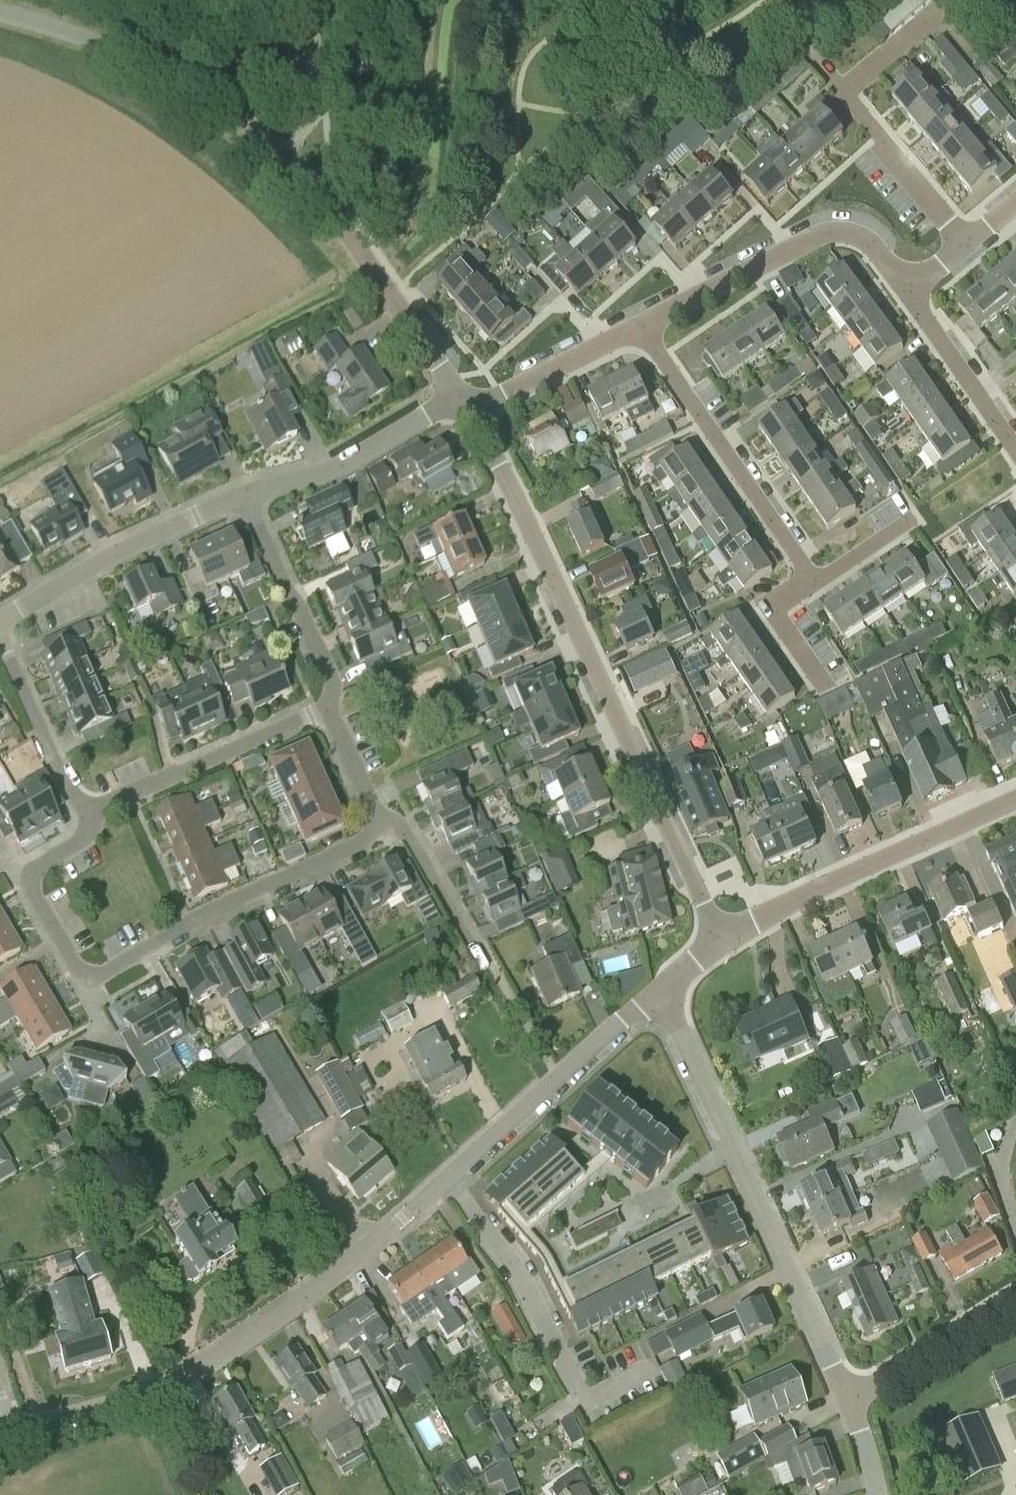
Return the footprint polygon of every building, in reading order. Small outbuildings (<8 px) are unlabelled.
[(903,25),(914,15),(901,0),(895,0),(887,6),(903,25)] [(925,6),(919,0),(901,0),(914,15),(925,6)] [(891,35),(903,25),(887,6),(876,16),(891,35)] [(960,77),(969,69),(942,37),(932,45),(946,61),(940,66),(953,81),(959,76),(960,77)] [(1011,47),(997,59),(1005,68),(1015,59),(1015,54),(1011,47)] [(364,60),(344,62),(345,75),(366,72),(364,60)] [(771,91),(777,98),(809,68),(803,62),(771,91)] [(994,89),(1004,81),(990,65),(980,74),(994,89)] [(896,78),(905,88),(893,99),(909,118),(935,97),(934,96),(910,67),(896,78)] [(969,69),(960,77),(969,88),(978,80),(969,69)] [(950,115),(941,105),(950,98),(943,89),(934,96),(935,97),(909,118),(925,137),(951,116),(950,115)] [(751,108),(757,115),(777,98),(771,91),(751,108)] [(991,114),(1000,106),(989,93),(980,101),(991,114)] [(835,127),(842,120),(819,94),(804,107),(813,117),(801,127),(822,151),(841,135),(835,127)] [(1000,106),(991,114),(1000,126),(1010,117),(1000,106)] [(732,125),(738,132),(757,115),(751,108),(732,125)] [(940,155),(966,134),(956,123),(965,116),(958,108),(950,115),(951,116),(925,137),(940,155)] [(682,125),(702,146),(710,139),(691,117),(682,125)] [(1015,144),(1015,125),(1015,124),(1005,131),(1015,144)] [(665,149),(659,154),(665,161),(683,145),(692,155),(702,146),(682,125),(660,144),(665,149)] [(738,132),(732,125),(712,143),(718,150),(738,132)] [(782,144),(803,168),(822,151),(801,127),(782,144)] [(966,134),(940,155),(956,174),(981,153),(981,152),(966,134)] [(803,168),(782,144),(775,136),(756,153),(762,161),(763,160),(784,185),(803,168)] [(997,172),(989,162),(999,153),(991,144),(981,152),(981,153),(956,174),(972,193),(997,172)] [(665,161),(659,154),(640,172),(646,179),(659,167),(663,171),(667,171),(671,168),(668,164),(665,161)] [(763,160),(762,161),(744,177),(765,201),(784,185),(763,160)] [(646,179),(640,172),(620,189),(626,196),(646,179)] [(691,190),(712,214),(729,199),(708,175),(699,182),(693,176),(685,184),(691,190)] [(596,186),(585,196),(602,216),(587,229),(590,233),(594,238),(615,261),(634,245),(615,223),(623,216),(605,195),(604,195),(596,186)] [(671,207),(693,231),(712,214),(691,190),(671,207)] [(569,209),(562,202),(543,220),(550,227),(569,209)] [(693,231),(671,207),(653,224),(674,248),(693,231)] [(496,232),(505,242),(514,234),(505,224),(496,232)] [(575,255),(596,278),(615,261),(594,238),(575,255)] [(453,267),(438,282),(455,301),(480,278),(474,272),(486,261),(477,251),(465,262),(464,260),(473,252),(465,244),(447,260),(453,267)] [(524,272),(533,264),(517,246),(508,254),(524,272)] [(561,295),(570,287),(577,295),(596,278),(575,255),(563,265),(557,257),(540,272),(561,295)] [(1015,258),(996,275),(1015,299),(1015,258)] [(787,292),(804,283),(796,266),(779,274),(787,292)] [(858,289),(844,269),(831,278),(825,270),(811,281),(832,309),(858,289)] [(522,284),(537,301),(546,292),(531,275),(522,284)] [(998,316),(1009,307),(1015,315),(1015,299),(996,275),(977,291),(998,316)] [(480,278),(455,301),(473,321),(498,298),(480,278)] [(858,289),(832,309),(846,329),(873,309),(858,289)] [(987,341),(979,332),(998,316),(977,291),(957,307),(966,318),(955,327),(975,351),(987,341)] [(523,307),(514,315),(507,308),(511,304),(503,296),(499,299),(498,298),(473,321),(490,339),(493,336),(498,341),(503,341),(531,316),(523,307)] [(797,334),(807,326),(799,314),(801,313),(789,296),(777,305),(797,334)] [(873,309),(846,329),(861,348),(887,329),(873,309)] [(766,311),(745,325),(765,353),(785,339),(766,311)] [(725,339),(744,367),(765,353),(745,325),(725,339)] [(807,326),(797,334),(806,347),(817,340),(807,326)] [(887,329),(861,348),(875,368),(902,349),(887,329)] [(374,369),(361,350),(350,357),(335,335),(312,351),(327,373),(335,367),(351,391),(336,401),(350,422),(371,407),(367,401),(388,387),(375,368),(374,369)] [(711,368),(714,366),(724,381),(744,367),(725,339),(705,353),(706,355),(703,357),(703,361),(707,368),(711,368)] [(835,367),(827,354),(817,361),(826,374),(835,367)] [(269,358),(258,365),(267,380),(278,374),(269,358)] [(901,404),(929,385),(915,364),(876,391),(884,401),(894,394),(901,404)] [(835,387),(845,381),(835,367),(826,374),(835,387)] [(760,392),(768,402),(802,379),(795,368),(760,392)] [(611,383),(626,414),(627,413),(633,425),(654,414),(633,372),(611,383)] [(286,441),(296,436),(283,412),(295,406),(281,380),(262,390),(270,405),(246,417),(263,450),(285,439),(286,441)] [(590,415),(599,435),(608,431),(604,425),(626,414),(611,383),(589,395),(597,411),(590,415)] [(915,424),(942,405),(929,385),(901,404),(915,424)] [(768,402),(760,392),(758,388),(739,400),(749,414),(768,402)] [(829,390),(819,397),(829,410),(839,403),(829,390)] [(591,420),(581,400),(562,409),(573,429),(591,420)] [(838,423),(848,416),(839,403),(829,410),(838,423)] [(773,449),(800,430),(793,420),(800,415),(793,405),(758,428),(773,449)] [(929,444),(956,425),(942,405),(915,424),(929,444)] [(874,423),(880,418),(871,406),(855,417),(864,430),(874,423)] [(205,445),(219,437),(206,412),(174,430),(179,438),(158,450),(178,487),(217,465),(205,445)] [(556,453),(569,446),(552,415),(541,421),(545,429),(527,439),(537,458),(553,448),(556,453)] [(653,431),(638,438),(644,449),(673,435),(666,422),(652,429),(653,431)] [(873,443),(883,436),(874,423),(864,430),(873,443)] [(970,446),(956,425),(929,444),(942,464),(939,466),(938,469),(943,476),(946,477),(964,465),(957,455),(970,446)] [(800,430),(773,449),(786,469),(814,450),(800,430)] [(855,451),(866,443),(857,430),(846,437),(855,451)] [(638,438),(637,436),(635,437),(633,433),(621,439),(629,457),(644,449),(638,438)] [(135,506),(150,498),(135,472),(147,466),(131,437),(111,447),(123,468),(93,485),(109,514),(132,501),(135,506)] [(866,443),(855,451),(869,471),(880,464),(866,443)] [(675,490),(703,471),(688,450),(681,455),(674,444),(648,461),(656,473),(653,475),(660,486),(668,480),(675,490)] [(422,485),(451,469),(438,447),(418,459),(412,448),(390,461),(402,482),(416,474),(422,485)] [(800,489),(827,470),(814,450),(786,469),(800,489)] [(893,450),(882,457),(891,470),(901,463),(893,450)] [(608,460),(597,465),(596,472),(601,481),(616,474),(608,460)] [(827,470),(800,489),(814,509),(841,490),(834,480),(848,470),(842,460),(827,470)] [(900,484),(911,477),(901,463),(891,470),(900,484)] [(380,495),(395,486),(382,464),(367,473),(380,495)] [(880,464),(869,471),(883,492),(894,485),(889,476),(880,464)] [(703,471),(675,490),(669,494),(683,515),(689,510),(716,491),(703,471)] [(617,474),(590,488),(597,502),(624,488),(617,474)] [(841,490),(814,509),(828,530),(855,511),(848,501),(863,491),(856,481),(842,491),(841,490)] [(336,518),(351,511),(340,489),(305,505),(311,518),(296,524),(308,551),(343,535),(336,518)] [(646,489),(634,495),(641,510),(653,505),(653,504),(646,489)] [(72,490),(50,503),(57,513),(30,528),(45,552),(70,537),(71,539),(82,533),(75,520),(86,514),(72,490)] [(689,510),(702,530),(703,531),(730,511),(716,491),(689,510)] [(581,556),(605,545),(591,515),(590,515),(583,501),(570,507),(577,521),(567,525),(581,556)] [(653,504),(653,505),(641,510),(652,533),(663,528),(664,527),(653,504)] [(3,527),(10,523),(0,506),(0,523),(3,527)] [(716,551),(744,532),(730,511),(703,531),(702,530),(693,537),(699,546),(708,539),(716,551)] [(971,550),(978,545),(985,555),(1013,537),(999,516),(989,523),(982,513),(958,530),(971,550)] [(443,554),(472,541),(462,517),(432,530),(431,527),(412,536),(418,549),(437,541),(443,554)] [(20,570),(18,566),(31,558),(10,523),(3,527),(0,529),(0,582),(20,570)] [(652,533),(653,533),(663,555),(674,551),(664,528),(664,527),(663,528),(652,533)] [(744,532),(716,551),(730,570),(758,551),(744,532)] [(231,535),(210,545),(227,581),(238,576),(243,587),(264,577),(254,555),(243,561),(231,535)] [(999,576),(1015,565),(1015,542),(1013,537),(985,555),(999,576)] [(454,579),(483,565),(472,541),(443,554),(449,568),(441,572),(442,575),(432,579),(435,585),(417,593),(424,608),(424,610),(454,597),(448,582),(454,579)] [(627,573),(649,563),(639,542),(615,553),(619,561),(591,575),(604,602),(634,588),(627,573)] [(227,581),(210,545),(189,555),(199,578),(184,585),(195,609),(219,598),(214,587),(227,581)] [(670,570),(680,565),(674,551),(663,555),(670,570)] [(758,551),(730,570),(717,579),(724,589),(737,580),(744,591),(772,572),(758,551)] [(376,568),(370,554),(345,566),(349,577),(325,588),(335,610),(372,594),(363,574),(376,568)] [(934,555),(914,569),(906,556),(885,570),(904,598),(924,584),(928,590),(948,576),(934,555)] [(954,576),(965,569),(956,556),(946,563),(954,576)] [(1015,602),(1015,565),(999,576),(992,581),(998,590),(1005,585),(1015,602)] [(965,569),(954,576),(963,590),(974,583),(965,569)] [(904,598),(885,570),(865,584),(884,611),(904,598)] [(156,619),(182,607),(171,582),(158,588),(150,572),(123,585),(135,612),(150,606),(156,619)] [(694,595),(695,594),(684,572),(673,577),(684,600),(694,595)] [(671,592),(665,580),(653,586),(659,598),(671,592)] [(845,597),(864,625),(884,611),(865,584),(845,597)] [(475,628),(512,612),(503,590),(482,599),(478,588),(455,598),(460,609),(466,607),(475,628)] [(977,611),(988,603),(979,590),(968,597),(977,611)] [(417,593),(405,598),(411,613),(424,608),(417,593)] [(350,642),(370,633),(386,626),(372,594),(335,610),(350,642)] [(691,614),(702,609),(695,594),(694,595),(684,600),(691,614)] [(864,625),(845,597),(824,612),(833,624),(826,629),(832,638),(839,633),(843,639),(864,625)] [(653,638),(643,615),(652,610),(647,598),(621,610),(626,622),(614,627),(625,650),(653,638)] [(485,649),(522,633),(512,612),(475,628),(485,649)] [(717,645),(725,656),(726,656),(752,637),(738,617),(701,643),(708,652),(717,645)] [(668,646),(693,635),(687,623),(663,634),(668,646)] [(52,639),(57,650),(41,657),(50,677),(86,661),(78,641),(90,635),(85,624),(52,639)] [(926,631),(927,633),(932,643),(947,635),(941,624),(926,631)] [(402,635),(392,639),(386,626),(370,633),(350,642),(360,664),(384,653),(389,664),(411,654),(402,635)] [(932,643),(927,633),(926,631),(912,638),(917,650),(932,643)] [(521,668),(517,660),(531,655),(522,633),(485,649),(494,671),(488,673),(492,681),(521,668)] [(740,677),(767,657),(752,637),(726,656),(725,656),(715,663),(722,672),(732,665),(740,677)] [(456,652),(450,638),(440,642),(447,656),(456,652)] [(882,653),(887,664),(902,657),(897,645),(882,653)] [(128,649),(117,654),(123,667),(134,661),(128,649)] [(665,652),(645,661),(655,683),(675,674),(665,652)] [(887,664),(882,653),(867,659),(873,671),(887,664)] [(275,664),(273,664),(269,655),(243,667),(245,671),(223,681),(234,705),(249,698),(254,709),(268,703),(267,700),(287,691),(275,664)] [(952,790),(965,784),(915,673),(924,669),(918,656),(855,684),(871,718),(884,712),(925,803),(952,791),(952,790)] [(767,657),(740,677),(754,696),(780,677),(767,657)] [(687,679),(698,674),(692,660),(680,665),(687,679)] [(86,661),(50,677),(59,697),(95,681),(86,661)] [(123,668),(130,684),(141,679),(134,664),(123,668)] [(184,688),(204,733),(225,723),(214,699),(225,695),(211,664),(200,669),(204,678),(183,687),(184,688)] [(506,693),(512,690),(522,711),(559,695),(549,674),(536,679),(531,669),(501,682),(506,693)] [(698,674),(687,679),(694,695),(706,689),(698,674)] [(780,677),(754,696),(768,716),(795,697),(780,677)] [(95,681),(59,697),(67,717),(104,700),(95,681)] [(204,733),(184,688),(163,698),(162,695),(150,700),(161,723),(172,719),(183,742),(204,733)] [(827,722),(855,709),(846,689),(818,702),(827,722)] [(531,732),(568,716),(559,695),(522,711),(531,732)] [(705,716),(716,711),(709,696),(698,701),(705,716)] [(1013,724),(1001,696),(986,702),(991,713),(976,719),(998,768),(1015,761),(1015,762),(1015,761),(1015,723),(1013,724)] [(116,719),(113,721),(104,700),(67,717),(76,737),(96,728),(101,739),(131,726),(126,715),(116,719)] [(753,727),(743,714),(734,721),(741,732),(753,727)] [(577,738),(568,716),(531,732),(539,750),(528,755),(534,768),(567,753),(563,744),(577,738)] [(764,736),(770,748),(789,739),(784,729),(783,729),(781,725),(779,726),(778,725),(767,730),(769,734),(764,736)] [(503,743),(498,731),(487,736),(492,748),(503,743)] [(782,746),(795,774),(810,767),(798,739),(782,746)] [(287,804),(329,786),(320,765),(316,767),(307,747),(269,764),(287,804)] [(756,775),(787,760),(781,748),(750,762),(756,775)] [(436,766),(441,777),(421,786),(431,808),(427,810),(430,817),(472,798),(468,789),(457,793),(450,778),(473,768),(466,752),(436,766)] [(245,775),(264,766),(259,755),(240,763),(245,775)] [(714,827),(728,821),(708,776),(718,771),(711,756),(666,776),(693,836),(705,831),(708,837),(717,834),(714,827)] [(590,761),(571,769),(566,758),(538,770),(547,790),(557,786),(563,800),(600,784),(590,761)] [(877,818),(902,807),(889,777),(895,774),(889,759),(882,762),(881,760),(862,768),(870,785),(864,788),(877,818)] [(861,826),(845,790),(850,788),(841,767),(811,780),(820,801),(836,837),(861,826)] [(19,798),(20,799),(39,833),(60,821),(46,798),(56,792),(44,771),(14,788),(20,798),(19,798)] [(520,773),(502,780),(506,790),(524,782),(520,773)] [(748,803),(738,779),(720,787),(730,810),(748,803)] [(600,784),(563,800),(569,813),(556,819),(556,823),(561,835),(564,838),(567,837),(569,840),(597,828),(591,815),(609,807),(600,784)] [(329,786),(287,804),(305,844),(343,827),(334,808),(338,806),(329,786)] [(226,797),(230,805),(241,800),(238,792),(226,797)] [(20,799),(19,798),(0,809),(0,824),(6,821),(19,844),(39,833),(20,799)] [(166,834),(216,813),(211,802),(194,810),(188,798),(156,812),(166,834)] [(448,845),(468,836),(473,848),(495,838),(494,837),(489,825),(475,832),(465,811),(476,806),(472,798),(430,817),(434,825),(438,823),(448,845)] [(241,800),(230,805),(235,818),(247,813),(241,800)] [(769,812),(790,857),(815,846),(800,813),(788,819),(782,806),(770,812),(769,812)] [(765,869),(790,857),(769,812),(760,816),(765,829),(750,836),(765,869)] [(216,813),(166,834),(175,856),(208,842),(203,831),(220,823),(216,813)] [(515,828),(515,829),(510,831),(512,837),(526,832),(523,825),(515,828)] [(248,833),(254,846),(263,842),(258,829),(248,833)] [(478,859),(466,865),(476,887),(471,889),(475,896),(506,882),(493,854),(501,850),(498,845),(503,843),(499,835),(494,837),(495,838),(473,848),(478,859)] [(987,853),(996,872),(997,871),(1015,912),(1015,839),(987,853)] [(208,842),(175,856),(185,878),(235,856),(230,846),(213,854),(208,842)] [(251,849),(255,857),(267,852),(263,844),(251,849)] [(280,854),(286,866),(305,856),(299,844),(280,854)] [(548,853),(544,844),(533,848),(537,858),(548,853)] [(235,856),(185,878),(195,901),(227,887),(222,875),(239,867),(235,856)] [(623,931),(624,936),(671,925),(655,861),(608,871),(617,908),(606,911),(611,934),(623,931)] [(400,898),(406,909),(427,898),(415,875),(404,881),(394,863),(382,870),(380,867),(377,867),(373,869),(371,872),(373,875),(365,879),(366,881),(347,892),(359,914),(379,904),(381,908),(400,898)] [(578,885),(574,873),(551,882),(556,894),(578,885)] [(931,891),(946,922),(968,912),(980,939),(1004,928),(993,905),(979,911),(965,880),(960,882),(958,878),(931,891)] [(492,924),(512,915),(517,926),(539,916),(534,904),(519,910),(506,882),(475,896),(478,904),(482,902),(492,924)] [(300,906),(320,941),(340,930),(350,949),(365,941),(349,911),(335,919),(321,895),(300,906)] [(879,914),(894,947),(931,930),(924,915),(915,919),(907,901),(879,914)] [(415,908),(419,916),(429,910),(425,903),(415,908)] [(320,941),(300,906),(279,918),(293,942),(279,950),(295,980),(310,972),(300,952),(320,941)] [(11,928),(3,914),(0,915),(0,934),(11,928)] [(254,967),(271,958),(254,925),(231,938),(244,961),(231,969),(246,995),(264,985),(254,967)] [(849,975),(863,969),(867,979),(876,975),(856,928),(853,926),(844,930),(842,934),(844,938),(834,943),(848,976),(849,975)] [(0,934),(0,963),(19,952),(15,944),(19,942),(11,928),(0,934)] [(446,951),(436,929),(423,935),(433,957),(446,951)] [(547,1009),(580,995),(569,970),(582,964),(570,936),(542,949),(549,965),(531,973),(547,1009)] [(834,943),(823,948),(822,945),(810,950),(811,953),(810,953),(830,998),(854,988),(849,975),(848,976),(834,943)] [(221,1000),(241,990),(230,970),(217,977),(204,952),(176,968),(195,1002),(216,991),(221,1000)] [(46,988),(38,974),(34,977),(30,969),(0,986),(0,991),(5,1000),(0,1003),(0,1015),(46,988)] [(1015,1007),(1015,1010),(1015,971),(999,979),(1012,1008),(1015,1007)] [(644,972),(635,974),(638,988),(646,981),(644,972)] [(450,1009),(481,991),(472,975),(441,994),(450,1009)] [(951,975),(937,982),(954,1018),(968,1011),(951,975)] [(55,1012),(50,1005),(55,1002),(46,988),(0,1015),(0,1028),(16,1019),(23,1030),(55,1012)] [(143,1008),(162,1040),(183,1028),(190,1039),(200,1033),(188,1012),(177,1018),(164,996),(143,1008)] [(278,996),(253,1005),(258,1018),(283,1009),(278,996)] [(783,1051),(808,1040),(791,1002),(739,1025),(748,1045),(746,1046),(752,1059),(781,1046),(783,1051)] [(401,1003),(380,1014),(391,1035),(413,1023),(401,1003)] [(170,1053),(162,1040),(143,1008),(123,1020),(136,1042),(125,1048),(146,1082),(159,1074),(153,1064),(170,1053)] [(816,1012),(825,1031),(831,1028),(823,1009),(816,1012)] [(55,1012),(23,1030),(35,1052),(71,1031),(63,1017),(59,1019),(55,1012)] [(253,1012),(238,1021),(243,1030),(258,1022),(253,1012)] [(890,1023),(902,1047),(917,1040),(906,1016),(890,1023)] [(379,1024),(354,1038),(360,1049),(385,1036),(379,1024)] [(466,1082),(440,1030),(404,1048),(431,1100),(466,1082)] [(291,1143),(325,1123),(272,1035),(220,1067),(283,1171),(282,1171),(288,1182),(297,1177),(290,1166),(301,1160),(291,1143)] [(853,1072),(838,1040),(818,1049),(833,1081),(853,1072)] [(869,1063),(857,1040),(842,1048),(854,1071),(869,1063)] [(83,1112),(85,1104),(96,1060),(88,1058),(83,1050),(61,1063),(63,1067),(52,1073),(63,1091),(70,1093),(68,1099),(79,1102),(77,1111),(83,1112)] [(353,1070),(346,1057),(315,1074),(340,1121),(363,1109),(344,1075),(353,1070)] [(7,1066),(10,1072),(12,1075),(25,1067),(20,1058),(7,1066)] [(105,1062),(96,1060),(85,1104),(102,1108),(106,1092),(125,1080),(112,1058),(105,1062)] [(19,1087),(44,1072),(37,1060),(25,1067),(12,1075),(14,1078),(19,1087)] [(373,1090),(361,1069),(346,1077),(358,1099),(373,1090)] [(0,1077),(0,1086),(14,1078),(12,1075),(10,1072),(0,1077)] [(143,1079),(130,1086),(142,1107),(155,1099),(143,1079)] [(912,1093),(921,1114),(946,1104),(945,1101),(952,1098),(945,1081),(938,1084),(938,1083),(912,1093)] [(56,1083),(40,1092),(49,1109),(65,1100),(56,1083)] [(608,1097),(598,1088),(567,1126),(581,1137),(580,1138),(580,1139),(585,1133),(593,1140),(589,1146),(591,1145),(599,1151),(598,1153),(599,1152),(614,1164),(613,1165),(614,1166),(615,1164),(623,1171),(622,1172),(623,1173),(627,1167),(636,1173),(631,1179),(632,1180),(633,1178),(646,1189),(676,1151),(666,1143),(667,1142),(666,1141),(665,1143),(657,1136),(658,1134),(657,1134),(656,1135),(650,1130),(651,1129),(650,1128),(645,1134),(637,1128),(642,1122),(641,1121),(640,1122),(634,1117),(635,1116),(634,1116),(633,1117),(625,1110),(626,1109),(625,1108),(624,1110),(618,1105),(619,1103),(617,1104),(609,1097),(610,1096),(609,1096),(608,1097)] [(10,1093),(0,1098),(0,1116),(17,1106),(10,1093)] [(808,1113),(815,1127),(780,1143),(782,1147),(778,1151),(785,1166),(790,1165),(792,1169),(834,1149),(825,1129),(859,1112),(852,1097),(837,1104),(835,1100),(808,1113)] [(942,1152),(972,1137),(959,1109),(929,1123),(942,1152)] [(375,1179),(388,1168),(358,1132),(349,1140),(352,1144),(328,1164),(358,1199),(378,1183),(375,1179)] [(50,1142),(58,1156),(72,1148),(64,1133),(50,1142)] [(976,1140),(983,1157),(994,1152),(987,1135),(976,1140)] [(954,1181),(985,1167),(972,1137),(942,1152),(954,1181)] [(491,1189),(492,1190),(484,1197),(535,1255),(543,1249),(526,1230),(584,1179),(549,1140),(539,1149),(538,1147),(538,1148),(543,1153),(535,1161),(530,1155),(529,1155),(530,1157),(521,1165),(519,1164),(524,1170),(516,1177),(511,1172),(510,1172),(511,1173),(506,1178),(502,1182),(500,1181),(505,1187),(497,1194),(492,1188),(491,1189)] [(898,1140),(864,1149),(867,1161),(901,1152),(898,1140)] [(9,1162),(0,1148),(0,1167),(9,1162)] [(96,1171),(87,1156),(52,1176),(61,1191),(96,1171)] [(827,1170),(830,1176),(801,1188),(812,1213),(842,1199),(842,1198),(853,1193),(846,1178),(857,1173),(851,1159),(827,1170)] [(236,1192),(249,1213),(264,1203),(251,1182),(236,1192)] [(823,1237),(851,1225),(853,1230),(869,1222),(864,1210),(861,1211),(853,1193),(842,1198),(842,1199),(812,1213),(823,1237)] [(972,1203),(984,1225),(999,1217),(988,1195),(972,1203)] [(216,1267),(213,1263),(235,1249),(223,1232),(222,1233),(210,1214),(208,1215),(197,1197),(185,1204),(197,1222),(188,1228),(191,1232),(175,1243),(187,1262),(180,1267),(179,1271),(186,1282),(192,1283),(216,1267)] [(701,1241),(736,1223),(734,1219),(736,1218),(735,1218),(734,1218),(730,1211),(731,1210),(731,1209),(730,1210),(726,1202),(700,1215),(694,1204),(685,1208),(693,1223),(701,1241)] [(567,1235),(575,1252),(607,1236),(606,1235),(615,1230),(609,1218),(617,1214),(617,1213),(577,1232),(578,1233),(569,1238),(568,1235),(567,1235)] [(94,1217),(94,1226),(104,1226),(104,1217),(94,1217)] [(710,1258),(701,1241),(693,1223),(673,1233),(690,1268),(710,1258)] [(721,1257),(747,1244),(743,1237),(744,1236),(744,1235),(742,1236),(739,1228),(740,1227),(738,1227),(736,1223),(701,1241),(710,1258),(717,1272),(722,1270),(726,1268),(721,1257)] [(989,1232),(967,1245),(957,1227),(947,1233),(955,1246),(940,1255),(955,1282),(1002,1255),(989,1232)] [(670,1278),(690,1268),(673,1233),(653,1243),(670,1278)] [(937,1256),(926,1234),(912,1240),(923,1263),(937,1256)] [(465,1262),(451,1242),(429,1256),(445,1280),(446,1279),(455,1292),(480,1275),(469,1259),(465,1262)] [(650,1288),(670,1278),(653,1243),(633,1253),(650,1288)] [(564,1287),(553,1264),(544,1268),(578,1338),(588,1333),(589,1334),(586,1327),(596,1323),(599,1329),(600,1329),(599,1327),(611,1322),(611,1323),(612,1323),(609,1316),(618,1311),(622,1318),(622,1316),(633,1310),(634,1312),(635,1312),(631,1305),(641,1300),(644,1307),(645,1307),(644,1305),(656,1299),(650,1288),(633,1253),(564,1287)] [(86,1284),(102,1275),(92,1256),(76,1264),(86,1284)] [(408,1271),(424,1294),(443,1321),(443,1322),(449,1332),(460,1324),(435,1287),(445,1280),(429,1256),(408,1271)] [(720,1271),(730,1290),(738,1285),(729,1267),(726,1268),(722,1270),(720,1271)] [(907,1273),(912,1284),(925,1279),(920,1267),(907,1273)] [(854,1310),(886,1296),(874,1268),(842,1282),(854,1310)] [(386,1286),(401,1307),(399,1309),(412,1328),(425,1319),(413,1302),(424,1294),(408,1271),(386,1286)] [(917,1296),(930,1290),(925,1279),(912,1284),(917,1296)] [(49,1293),(61,1336),(74,1333),(72,1328),(75,1327),(70,1307),(74,1306),(73,1302),(85,1298),(81,1284),(49,1293)] [(708,1304),(717,1299),(712,1290),(703,1294),(708,1304)] [(694,1299),(699,1308),(708,1304),(703,1294),(694,1299)] [(886,1296),(854,1310),(866,1338),(899,1324),(886,1296)] [(65,1372),(109,1360),(100,1325),(93,1327),(85,1298),(73,1302),(74,1306),(70,1307),(75,1327),(72,1328),(74,1333),(61,1336),(55,1338),(65,1372)] [(363,1302),(342,1317),(358,1339),(363,1347),(357,1352),(365,1362),(377,1354),(379,1352),(373,1344),(386,1335),(363,1302)] [(746,1343),(772,1331),(759,1304),(706,1329),(700,1318),(664,1335),(676,1359),(712,1341),(713,1343),(738,1331),(743,1343),(746,1342),(746,1343)] [(663,1315),(667,1324),(676,1319),(672,1310),(663,1315)] [(336,1354),(347,1346),(353,1355),(357,1352),(363,1347),(358,1339),(342,1317),(321,1331),(336,1354)] [(502,1330),(512,1348),(525,1341),(515,1323),(502,1330)] [(423,1386),(400,1345),(387,1352),(409,1393),(423,1386)] [(443,1346),(415,1363),(426,1382),(454,1366),(443,1346)] [(291,1391),(294,1389),(307,1409),(326,1396),(313,1376),(315,1375),(297,1348),(273,1364),(291,1391)] [(384,1365),(377,1354),(365,1362),(373,1374),(384,1365)] [(326,1368),(355,1422),(354,1423),(362,1436),(389,1420),(357,1362),(344,1369),(340,1361),(326,1368)] [(684,1378),(676,1363),(659,1371),(667,1387),(684,1378)] [(993,1375),(1003,1403),(1015,1398),(1015,1366),(993,1375)] [(754,1428),(805,1405),(789,1370),(738,1392),(754,1428)] [(212,1404),(229,1433),(234,1430),(248,1456),(264,1447),(249,1422),(253,1420),(236,1389),(212,1404)] [(280,1414),(270,1421),(277,1431),(287,1424),(280,1414)] [(965,1484),(999,1470),(976,1417),(942,1432),(965,1484)] [(578,1432),(572,1420),(560,1426),(566,1438),(578,1432)] [(323,1438),(336,1460),(366,1443),(362,1436),(354,1423),(352,1424),(351,1423),(323,1438)] [(767,1458),(770,1457),(796,1443),(787,1426),(758,1443),(767,1458)] [(508,1427),(495,1434),(500,1443),(513,1437),(508,1427)] [(728,1480),(766,1458),(753,1435),(715,1457),(728,1480)] [(809,1437),(796,1443),(770,1457),(774,1468),(786,1464),(793,1483),(804,1479),(809,1493),(835,1483),(821,1445),(813,1449),(809,1437)] [(499,1448),(489,1453),(495,1465),(505,1459),(499,1448)] [(360,1451),(336,1465),(343,1476),(346,1474),(350,1481),(370,1469),(366,1463),(367,1462),(360,1451)] [(509,1460),(483,1472),(489,1486),(502,1481),(507,1494),(521,1488),(509,1460)] [(286,1465),(271,1474),(283,1494),(298,1486),(286,1465)] [(469,1473),(457,1481),(462,1488),(474,1480),(469,1473)] [(582,1490),(586,1487),(579,1475),(572,1474),(553,1487),(552,1493),(553,1494),(586,1494),(582,1490)] [(678,1486),(682,1494),(695,1494),(706,1490),(700,1476),(678,1486)]
